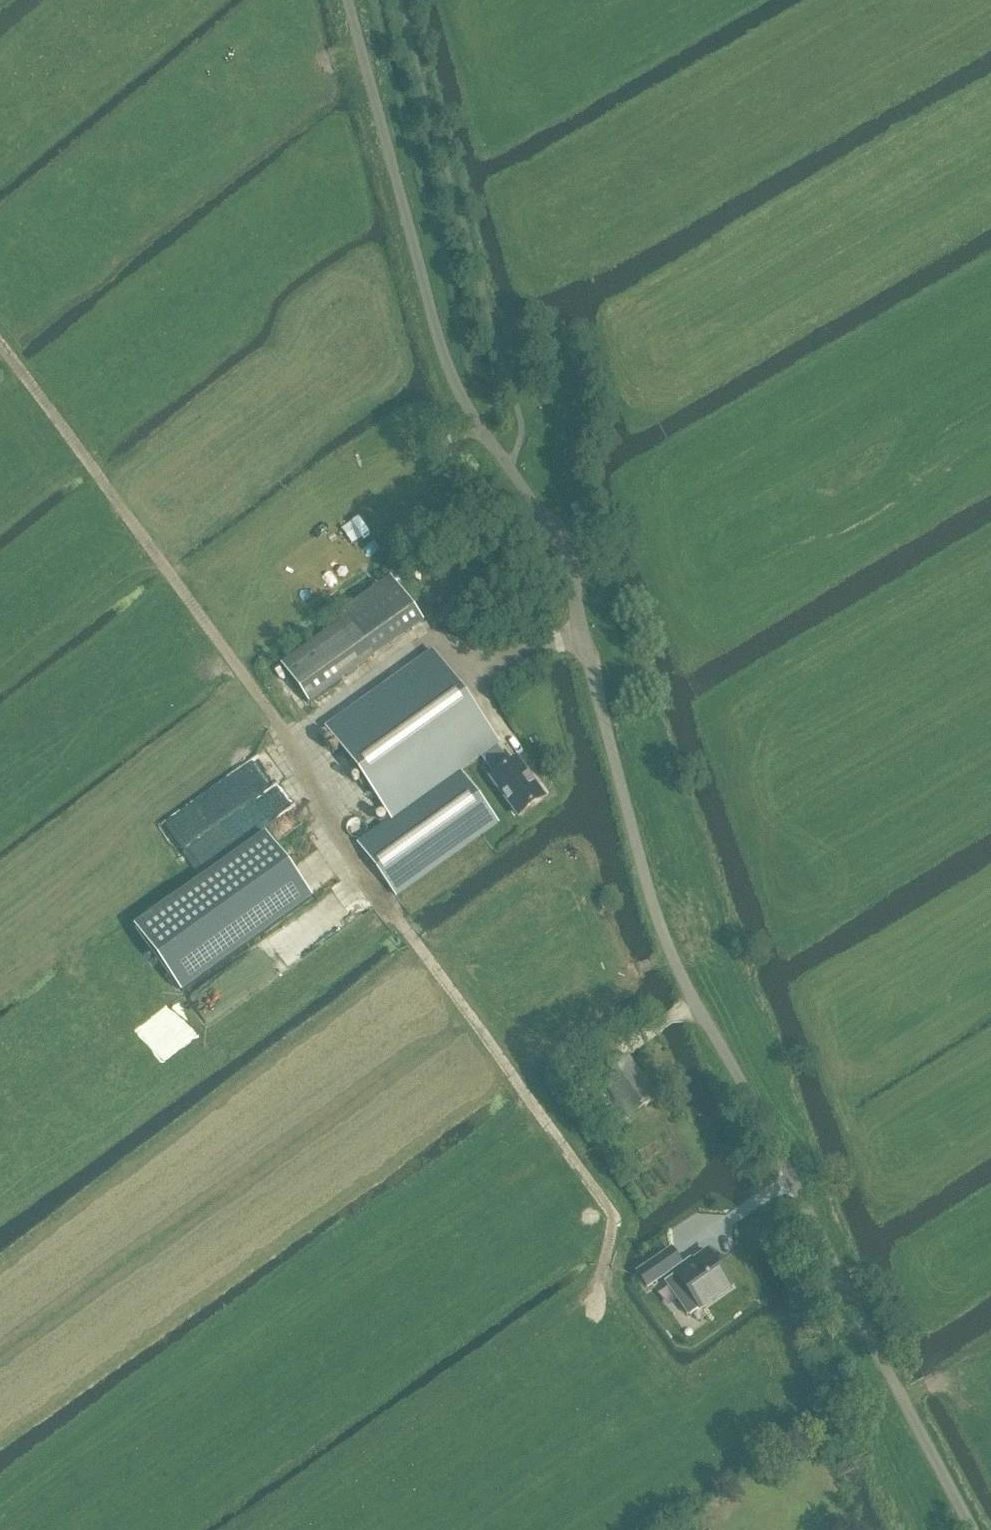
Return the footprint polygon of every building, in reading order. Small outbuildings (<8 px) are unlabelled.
[(573,516),(587,511),(584,502),(570,507),(573,516)] [(280,665),(308,705),(423,622),(391,577),(342,612),(346,618),(280,665)] [(460,770),(481,756),(494,775),(491,777),(518,816),(545,797),(518,758),(509,764),(496,746),(500,743),(433,650),(325,727),(390,820),(357,843),(393,895),(497,822),(460,770)] [(265,834),(135,927),(182,992),(312,899),(265,834)] [(628,1117),(654,1099),(639,1077),(641,1075),(628,1056),(600,1075),(628,1117)] [(674,1276),(665,1281),(690,1316),(700,1309),(731,1287),(707,1252),(694,1261),(675,1274),(674,1276)] [(653,1262),(638,1273),(647,1287),(663,1276),(653,1262)]
